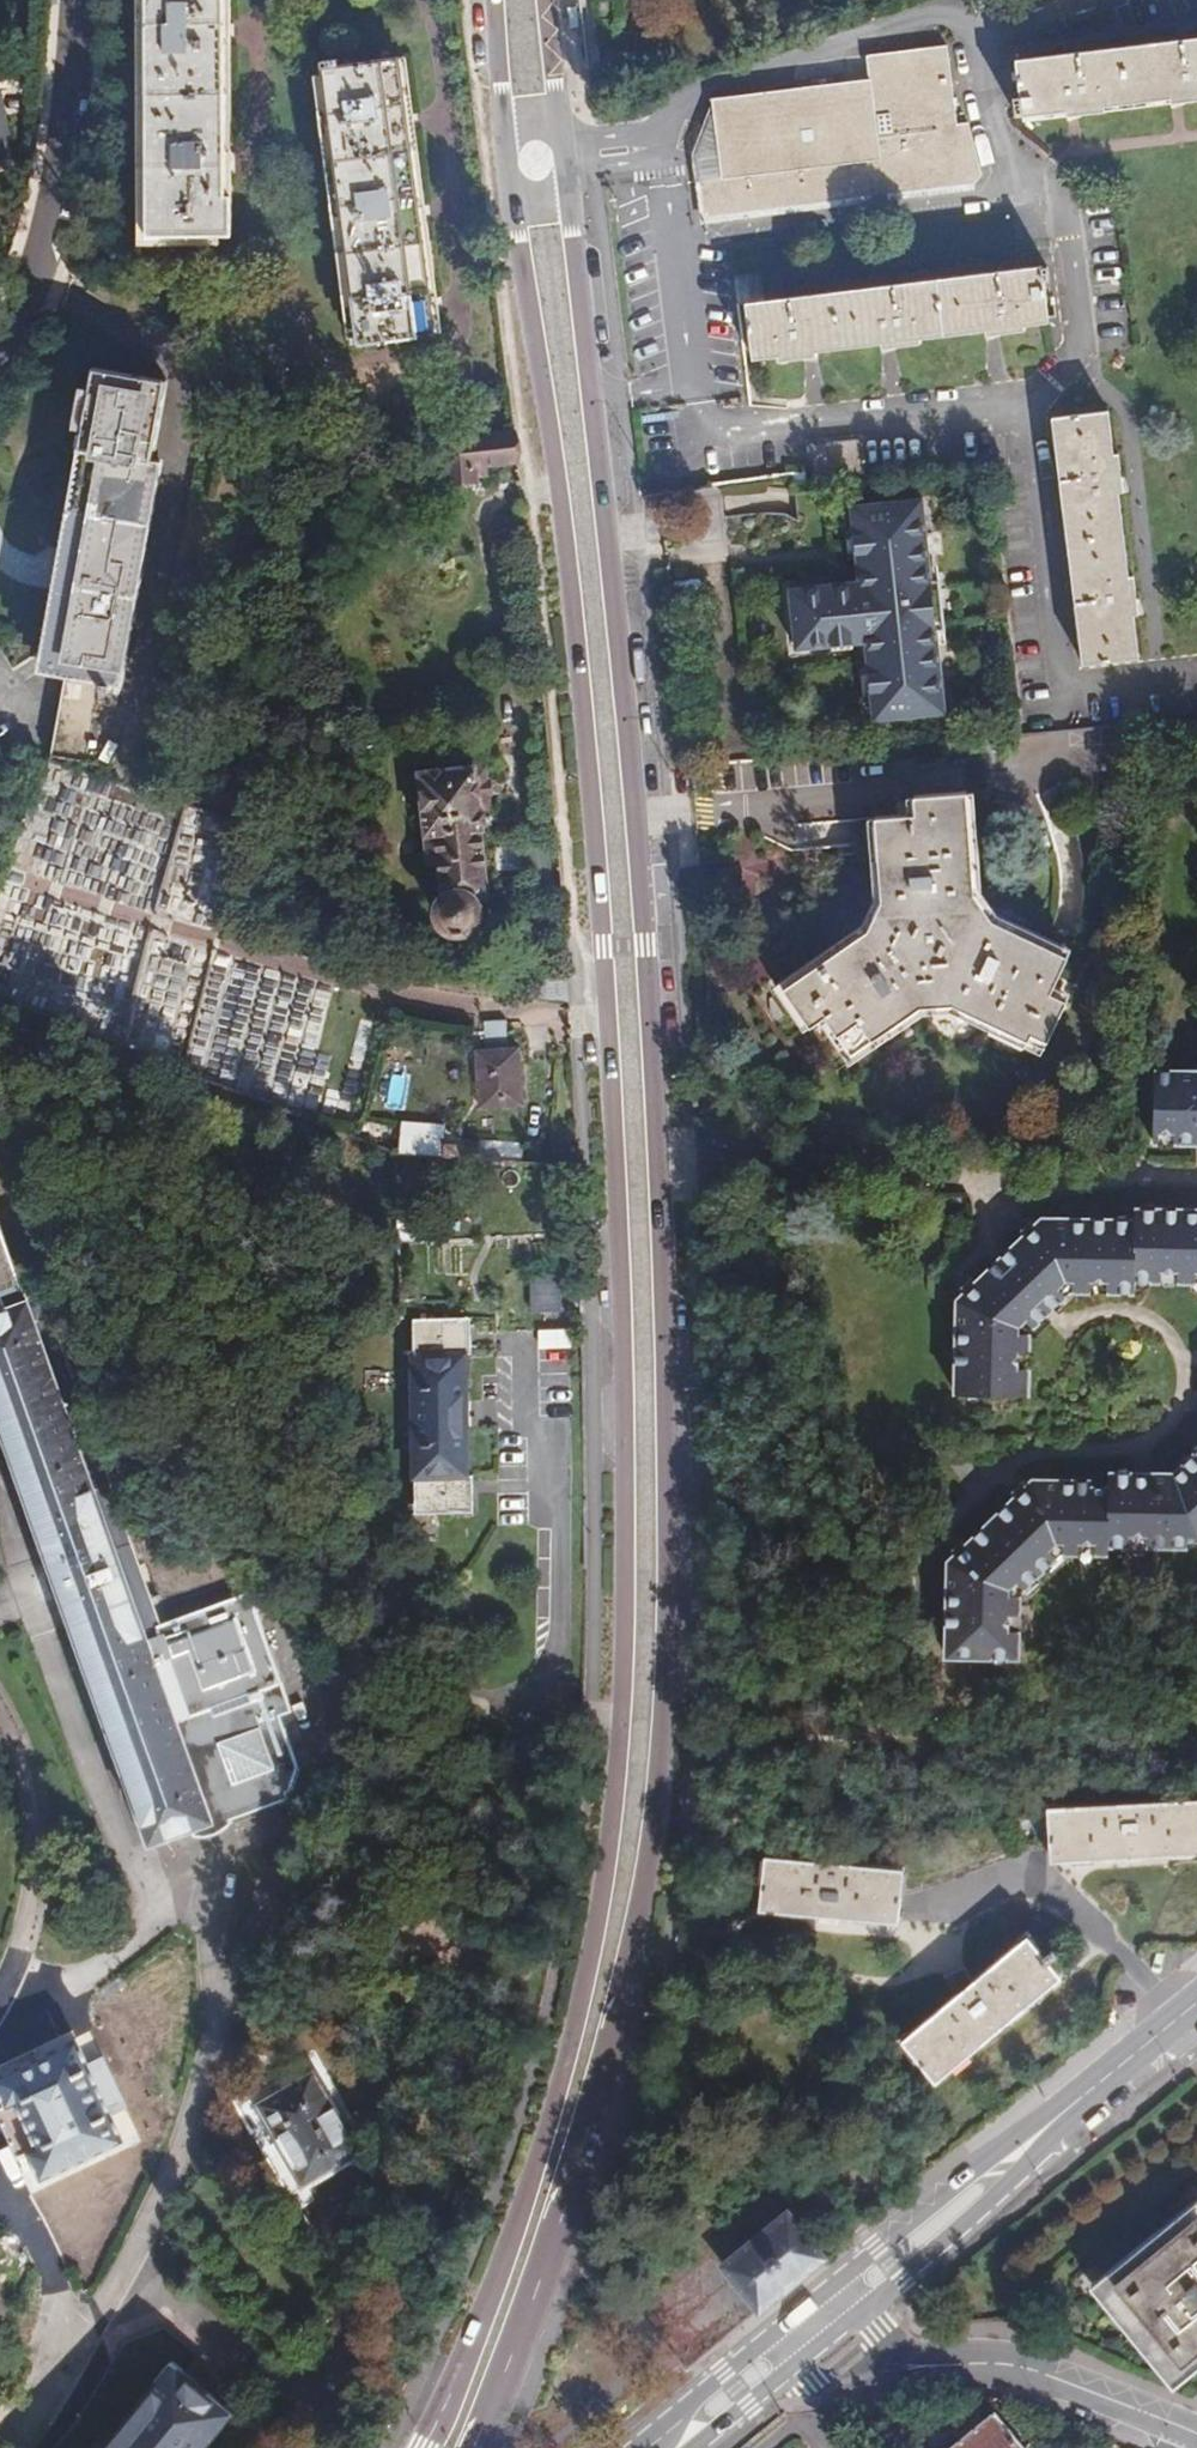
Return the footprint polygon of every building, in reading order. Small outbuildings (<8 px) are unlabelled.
[(142,234),(227,235),(227,194),(220,194),(223,0),(145,0),(142,234)] [(868,73),(708,93),(718,175),(694,178),(699,219),(974,184),(981,174),(966,119),(955,119),(945,40),(864,51),(868,73)] [(1018,62),(1024,119),(1066,113),(1066,117),(1104,113),(1104,109),(1170,101),(1171,106),(1196,102),(1196,42),(1018,62)] [(324,67),(360,344),(437,333),(400,57),(324,67)] [(9,138),(1,94),(0,94),(0,139),(9,138)] [(1039,249),(740,290),(750,362),(777,358),(778,362),(817,357),(817,353),(880,345),(881,349),(921,344),(920,339),(987,330),(988,336),(1024,331),(1024,326),(1049,322),(1039,249)] [(62,669),(43,757),(77,764),(78,759),(108,764),(154,704),(209,381),(91,357),(73,440),(86,443),(40,665),(62,669)] [(1108,411),(1053,420),(1084,664),(1139,659),(1135,617),(1139,615),(1133,576),(1130,577),(1117,493),(1123,491),(1119,455),(1115,455),(1108,411)] [(518,461),(515,432),(473,437),(472,429),(450,432),(451,439),(448,440),(452,484),(476,482),(475,477),(487,476),(486,465),(518,461)] [(920,490),(843,497),(852,572),(782,580),(789,654),(859,647),(868,718),(944,711),(936,634),(945,633),(938,569),(927,570),(920,490)] [(7,663),(37,645),(0,587),(0,653),(7,663)] [(473,769),(420,775),(428,862),(438,862),(441,900),(439,905),(437,915),(440,924),(444,930),(449,934),(455,935),(467,934),(475,929),(479,925),(482,915),(481,907),(479,903),(475,898),(484,897),(487,891),(479,811),(488,809),(484,770),(476,770),(473,769)] [(863,932),(782,988),(809,1026),(821,1017),(845,1050),(907,1007),(954,1007),(1041,1048),(1065,999),(1050,991),(1064,958),(1053,953),(992,924),(975,898),(967,792),(916,796),(916,813),(878,816),(879,833),(880,846),(883,893),(863,932)] [(509,1050),(507,1023),(489,1022),(490,1052),(480,1052),(485,1106),(525,1103),(521,1049),(509,1050)] [(1195,1072),(1187,1072),(1182,1078),(1177,1078),(1176,1072),(1157,1073),(1157,1145),(1160,1146),(1166,1142),(1173,1143),(1177,1147),(1196,1147),(1196,1074),(1195,1072)] [(495,1158),(544,1162),(545,1151),(443,1141),(445,1124),(402,1121),(400,1150),(495,1158)] [(36,1286),(0,1191),(0,1300),(36,1286)] [(1139,1212),(1139,1223),(1055,1223),(1055,1229),(1048,1230),(1044,1232),(1035,1224),(1025,1237),(1027,1239),(979,1285),(976,1282),(965,1293),(973,1302),(969,1307),(968,1315),(963,1315),(962,1401),(1033,1401),(1034,1371),(1031,1370),(1031,1359),(1034,1356),(1033,1336),(1075,1297),(1095,1298),(1098,1293),(1109,1294),(1109,1297),(1139,1296),(1141,1286),(1167,1286),(1170,1283),(1177,1282),(1183,1286),(1196,1287),(1196,1212),(1139,1212)] [(559,1277),(531,1278),(534,1314),(561,1312),(559,1277)] [(0,1300),(0,1431),(15,1471),(20,1486),(34,1525),(50,1569),(44,1571),(48,1583),(52,1593),(57,1592),(146,1839),(189,1825),(224,1811),(226,1817),(238,1813),(281,1799),(280,1791),(290,1787),(294,1791),(302,1779),(296,1775),(300,1768),(282,1719),(291,1716),(247,1593),(159,1623),(101,1466),(44,1305),(31,1310),(26,1297),(36,1286),(0,1300)] [(40,1292),(26,1297),(31,1310),(44,1305),(40,1292)] [(462,1337),(460,1318),(412,1319),(414,1513),(464,1512),(463,1494),(471,1493),(470,1473),(465,1474),(462,1354),(468,1355),(467,1337),(462,1337)] [(572,1347),(571,1329),(541,1330),(541,1348),(572,1347)] [(1175,1481),(1173,1479),(1164,1479),(1159,1483),(1156,1483),(1155,1478),(1117,1478),(1116,1493),(1098,1492),(1098,1486),(1047,1487),(1037,1494),(1030,1487),(1017,1499),(1021,1503),(975,1548),(971,1545),(958,1558),(967,1566),(962,1576),(957,1576),(955,1660),(1028,1661),(1029,1633),(1026,1630),(1026,1620),(1029,1617),(1029,1599),(1069,1559),(1087,1558),(1091,1555),(1099,1554),(1103,1559),(1116,1559),(1116,1551),(1138,1551),(1142,1548),(1150,1548),(1154,1551),(1195,1551),(1195,1546),(1196,1547),(1196,1460),(1175,1481)] [(471,1512),(471,1493),(463,1494),(464,1512),(471,1512)] [(48,1583),(44,1571),(39,1577),(41,1585),(44,1591),(52,1593),(48,1583)] [(725,1702),(710,1700),(709,1717),(725,1717),(725,1702)] [(1044,1839),(1045,1859),(1118,1856),(1196,1854),(1196,1800),(1043,1806),(1044,1839)] [(903,1869),(902,1890),(1044,1839),(1043,1806),(905,1857),(903,1869)] [(228,1823),(226,1817),(224,1811),(189,1825),(192,1834),(197,1836),(202,1834),(212,1832),(220,1829),(228,1823)] [(898,1923),(902,1890),(903,1869),(764,1857),(759,1909),(898,1923)] [(1029,1939),(971,1985),(958,1995),(902,2042),(934,2080),(1059,1979),(1029,1939)] [(958,1995),(971,1985),(963,1973),(946,1981),(958,1995)] [(0,2081),(0,2107),(2,2110),(0,2112),(0,2137),(15,2167),(27,2161),(40,2186),(121,2145),(72,2045),(0,2081)] [(310,2072),(256,2104),(291,2168),(307,2160),(318,2154),(326,2168),(355,2152),(310,2072)] [(1191,2210),(1110,2273),(1115,2280),(1102,2290),(1166,2369),(1179,2359),(1185,2366),(1196,2357),(1196,2215),(1191,2210)] [(723,2268),(757,2312),(822,2260),(787,2216),(723,2268)] [(231,2415),(201,2390),(172,2366),(103,2447),(204,2447),(231,2415)] [(992,2417),(954,2447),(1017,2447),(992,2417)]
